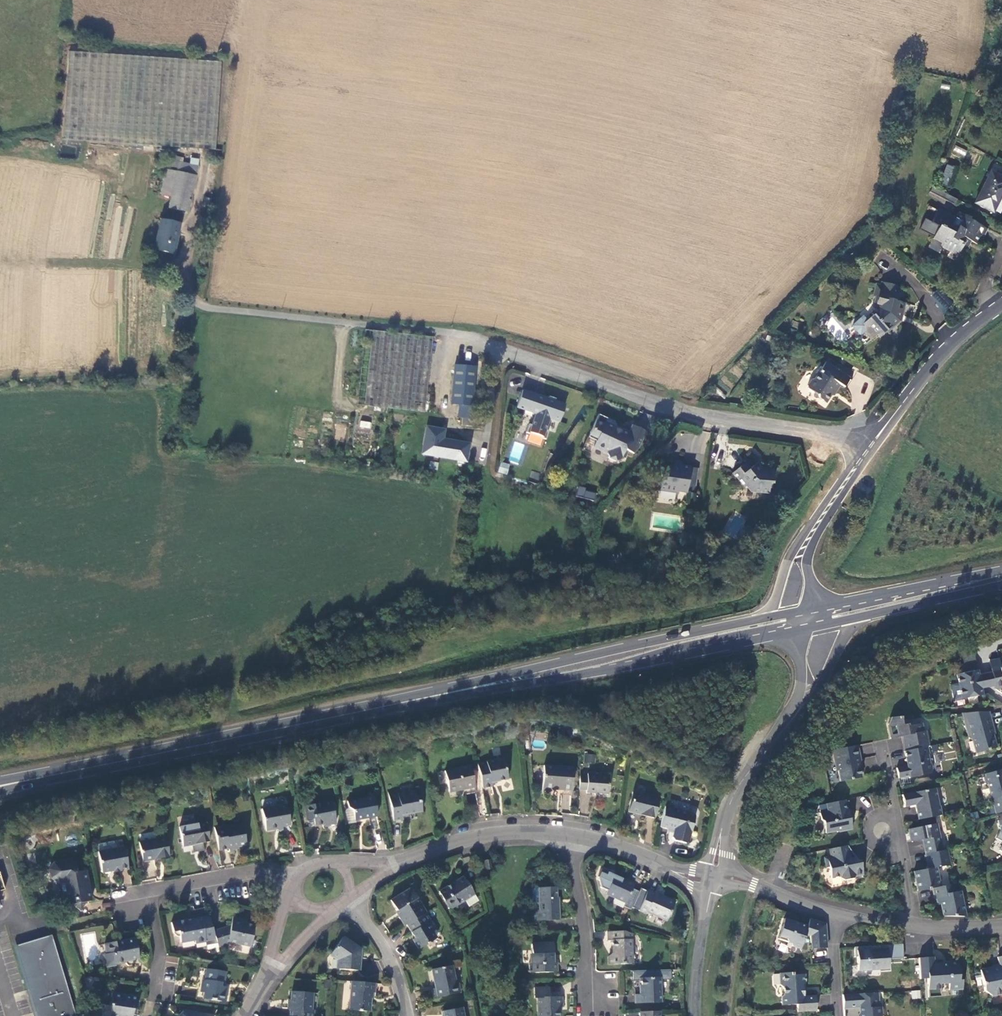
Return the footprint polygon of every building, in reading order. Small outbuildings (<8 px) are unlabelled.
[(222,61),(67,50),(60,139),(215,150),(222,61)] [(955,146),(952,153),(964,157),(967,150),(955,146)] [(188,158),(173,155),(171,166),(177,167),(172,195),(191,199),(198,166),(187,163),(188,158)] [(934,185),(949,193),(961,166),(944,159),(934,185)] [(1001,194),(1001,177),(992,172),(977,204),(994,212),(1001,194)] [(189,211),(191,199),(172,195),(170,207),(189,211)] [(962,254),(967,245),(962,243),(965,237),(972,242),(981,246),(990,231),(971,221),(973,218),(961,212),(957,220),(939,212),(935,223),(942,227),(937,237),(948,244),(947,246),(962,254)] [(173,253),(179,223),(161,220),(154,248),(173,253)] [(962,243),(967,245),(969,247),(972,242),(965,237),(962,243)] [(896,287),(878,285),(877,289),(874,289),(873,299),(877,300),(876,310),(871,315),(871,319),(864,329),(868,333),(864,337),(871,343),(878,336),(881,338),(900,317),(904,292),(896,291),(896,287)] [(932,295),(941,309),(947,306),(938,292),(932,295)] [(440,415),(448,338),(366,330),(357,405),(440,415)] [(833,370),(824,364),(812,380),(808,381),(804,386),(817,393),(816,396),(825,401),(835,388),(841,387),(848,378),(850,378),(852,369),(835,367),(833,370)] [(470,417),(475,369),(457,367),(454,402),(459,403),(458,416),(470,417)] [(552,417),(559,419),(563,405),(552,402),(553,399),(547,397),(545,403),(534,399),(535,396),(520,391),(514,408),(534,415),(530,426),(527,425),(524,434),(528,435),(528,433),(529,433),(542,437),(541,439),(544,440),(547,432),(544,430),(548,419),(551,420),(552,417)] [(624,449),(627,450),(632,453),(636,449),(644,430),(630,425),(627,431),(620,428),(619,431),(613,428),(614,425),(613,421),(596,414),(588,432),(590,435),(596,438),(592,447),(606,453),(607,458),(614,461),(619,459),(620,456),(624,449)] [(370,429),(371,422),(360,421),(359,428),(370,429)] [(346,425),(336,424),(336,438),(345,438),(346,425)] [(469,444),(444,440),(441,457),(466,461),(469,444)] [(683,492),(687,467),(687,466),(679,465),(679,460),(674,460),(673,468),(656,465),(655,473),(658,476),(655,491),(674,494),(676,492),(683,493),(683,492)] [(741,471),(748,464),(745,461),(738,467),(741,471)] [(507,474),(509,464),(500,462),(498,472),(507,474)] [(754,470),(748,464),(741,471),(738,467),(729,475),(740,489),(744,489),(749,495),(766,497),(769,487),(772,487),(774,473),(765,472),(759,466),(754,470)] [(694,468),(687,467),(683,492),(691,493),(694,468)] [(595,500),(596,491),(577,488),(576,497),(595,500)] [(979,677),(976,664),(960,668),(962,675),(957,676),(963,701),(983,697),(982,690),(979,677)] [(991,670),(992,674),(995,687),(996,691),(1001,689),(1001,668),(1001,669),(1001,668),(991,670)] [(986,676),(979,677),(982,690),(989,688),(995,687),(992,674),(986,676)] [(994,728),(989,712),(962,715),(969,739),(972,741),(976,754),(997,749),(991,729),(994,728)] [(904,726),(902,719),(891,719),(889,724),(892,740),(903,738),(906,753),(928,748),(929,748),(927,733),(925,733),(923,724),(909,727),(909,725),(904,726)] [(859,760),(856,747),(831,753),(834,765),(835,765),(839,784),(860,780),(857,761),(859,760)] [(929,755),(928,748),(906,753),(908,766),(898,769),(900,779),(912,777),(915,779),(930,775),(933,771),(932,765),(933,764),(931,755),(929,755)] [(594,764),(595,754),(584,753),(584,763),(594,764)] [(478,765),(483,790),(493,788),(492,784),(509,781),(504,759),(478,765)] [(557,790),(560,768),(544,767),(543,789),(557,790)] [(573,769),(560,768),(557,790),(562,790),(562,791),(572,793),(573,769)] [(1001,813),(1001,770),(986,774),(984,778),(985,784),(989,785),(992,798),(992,799),(996,815),(1001,813)] [(472,774),(446,779),(451,800),(476,794),(472,774)] [(589,778),(581,777),(580,792),(588,793),(587,795),(596,796),(600,796),(609,797),(610,777),(589,775),(589,778)] [(920,821),(943,816),(941,806),(939,806),(936,789),(903,796),(905,807),(917,805),(920,821)] [(399,795),(389,796),(394,822),(403,820),(402,816),(422,813),(420,801),(417,801),(416,792),(399,795)] [(656,820),(660,800),(634,794),(629,813),(656,820)] [(378,817),(374,797),(347,802),(348,808),(353,811),(355,821),(378,817)] [(305,807),(307,818),(313,817),(315,827),(329,824),(330,825),(336,824),(332,802),(305,807)] [(846,803),(846,802),(834,804),(830,805),(831,812),(821,814),(822,821),(825,822),(827,834),(837,833),(840,833),(853,830),(852,823),(850,822),(851,818),(850,812),(847,813),(845,803),(846,803)] [(266,832),(276,831),(276,829),(282,827),(290,826),(287,805),(262,810),(266,832)] [(690,814),(666,808),(661,829),(674,832),(673,839),(674,842),(686,845),(689,843),(696,817),(690,815),(690,814)] [(205,823),(179,828),(183,848),(209,842),(205,823)] [(214,827),(219,850),(229,848),(233,847),(246,845),(242,824),(225,827),(225,825),(214,827)] [(928,855),(944,851),(939,824),(910,829),(912,842),(925,840),(928,855)] [(160,858),(167,856),(163,836),(140,841),(144,861),(155,859),(160,858)] [(97,846),(98,852),(115,849),(114,841),(98,844),(97,846)] [(102,873),(113,870),(119,869),(128,868),(124,847),(115,849),(98,852),(102,873)] [(850,852),(849,847),(831,850),(832,859),(825,860),(828,870),(831,869),(833,880),(842,878),(842,880),(846,882),(855,880),(856,878),(865,876),(862,863),(857,864),(856,860),(852,861),(850,852)] [(933,889),(941,888),(938,868),(952,865),(949,850),(944,851),(928,855),(927,855),(930,869),(915,872),(919,892),(933,889)] [(853,856),(850,852),(852,861),(856,860),(857,864),(862,863),(859,861),(855,859),(853,856)] [(57,884),(61,883),(65,883),(67,894),(63,894),(65,906),(71,905),(80,910),(86,903),(91,902),(89,890),(87,891),(85,882),(87,881),(85,874),(84,873),(83,872),(76,873),(74,859),(53,864),(49,870),(51,879),(57,884)] [(608,873),(601,871),(598,880),(600,890),(607,893),(606,896),(626,905),(624,909),(631,911),(639,893),(632,891),(634,886),(614,878),(615,877),(608,873)] [(475,896),(471,890),(463,878),(445,889),(450,898),(445,902),(450,911),(475,896)] [(944,917),(968,917),(962,892),(957,892),(955,884),(941,888),(933,889),(936,900),(940,899),(944,917)] [(399,918),(404,927),(406,925),(426,913),(411,888),(390,901),(400,918),(399,918)] [(439,893),(445,902),(450,898),(445,889),(439,893)] [(539,890),(539,903),(539,911),(534,912),(534,922),(560,922),(560,899),(558,898),(557,889),(539,890)] [(648,892),(639,912),(647,915),(648,913),(667,922),(675,904),(663,899),(664,896),(656,893),(655,895),(648,892)] [(432,923),(426,913),(406,925),(415,939),(413,940),(419,950),(437,939),(429,925),(432,923)] [(195,944),(216,938),(213,930),(209,915),(190,918),(191,922),(187,922),(186,919),(170,922),(172,932),(178,931),(180,942),(194,939),(195,944)] [(216,938),(219,947),(228,944),(228,942),(249,947),(254,926),(245,924),(246,920),(233,917),(231,924),(213,930),(216,938)] [(827,925),(811,920),(809,928),(786,921),(780,941),(792,945),(794,948),(802,951),(808,936),(812,938),(813,951),(829,949),(827,925)] [(632,966),(631,935),(623,933),(607,933),(608,942),(612,942),(612,955),(609,958),(609,966),(632,966)] [(52,935),(17,945),(36,1011),(40,1010),(42,1015),(75,1015),(52,935)] [(134,938),(104,944),(106,955),(104,955),(106,967),(115,966),(115,964),(139,959),(134,938)] [(338,969),(358,971),(358,968),(359,967),(360,962),(358,960),(359,950),(342,938),(330,954),(338,960),(338,969)] [(552,945),(531,946),(532,965),(528,965),(529,975),(555,974),(555,964),(552,964),(551,957),(552,957),(552,945)] [(872,947),(856,949),(856,959),(858,959),(860,972),(891,970),(890,961),(905,959),(904,946),(881,947),(881,950),(873,951),(872,947)] [(999,958),(1000,967),(981,971),(985,991),(993,997),(1001,995),(1001,958),(999,958)] [(920,959),(921,980),(929,980),(929,991),(942,990),(942,985),(950,984),(951,991),(964,990),(963,979),(961,976),(960,971),(960,962),(948,963),(948,966),(943,966),(944,964),(935,965),(935,959),(920,959)] [(432,999),(459,993),(458,984),(455,981),(451,966),(431,971),(434,989),(430,990),(432,999)] [(222,971),(204,968),(202,978),(198,981),(197,991),(200,991),(199,998),(222,1001),(224,987),(220,986),(222,971)] [(799,1006),(799,1014),(800,1014),(818,1012),(818,997),(806,997),(806,987),(807,985),(807,975),(795,976),(794,974),(781,974),(782,986),(785,988),(786,995),(784,998),(784,1006),(799,1006)] [(662,1003),(661,979),(641,980),(642,995),(636,996),(636,1005),(662,1003)] [(373,984),(350,982),(349,1010),(369,1012),(371,993),(372,993),(373,984)] [(559,1013),(558,1009),(562,1009),(562,999),(550,999),(549,989),(534,989),(535,1000),(537,1000),(538,1015),(559,1015),(559,1013)] [(920,989),(910,991),(911,999),(921,998),(920,989)] [(942,990),(929,991),(930,998),(942,998),(942,990)] [(289,1015),(313,1015),(313,1011),(311,1010),(312,994),(291,992),(289,1015)] [(132,1013),(133,1008),(136,1009),(137,996),(111,993),(109,1005),(111,1005),(109,1015),(131,1015),(132,1013)] [(846,1010),(861,1009),(862,1015),(883,1015),(884,1015),(883,1008),(881,1008),(880,993),(844,995),(846,1010)]
